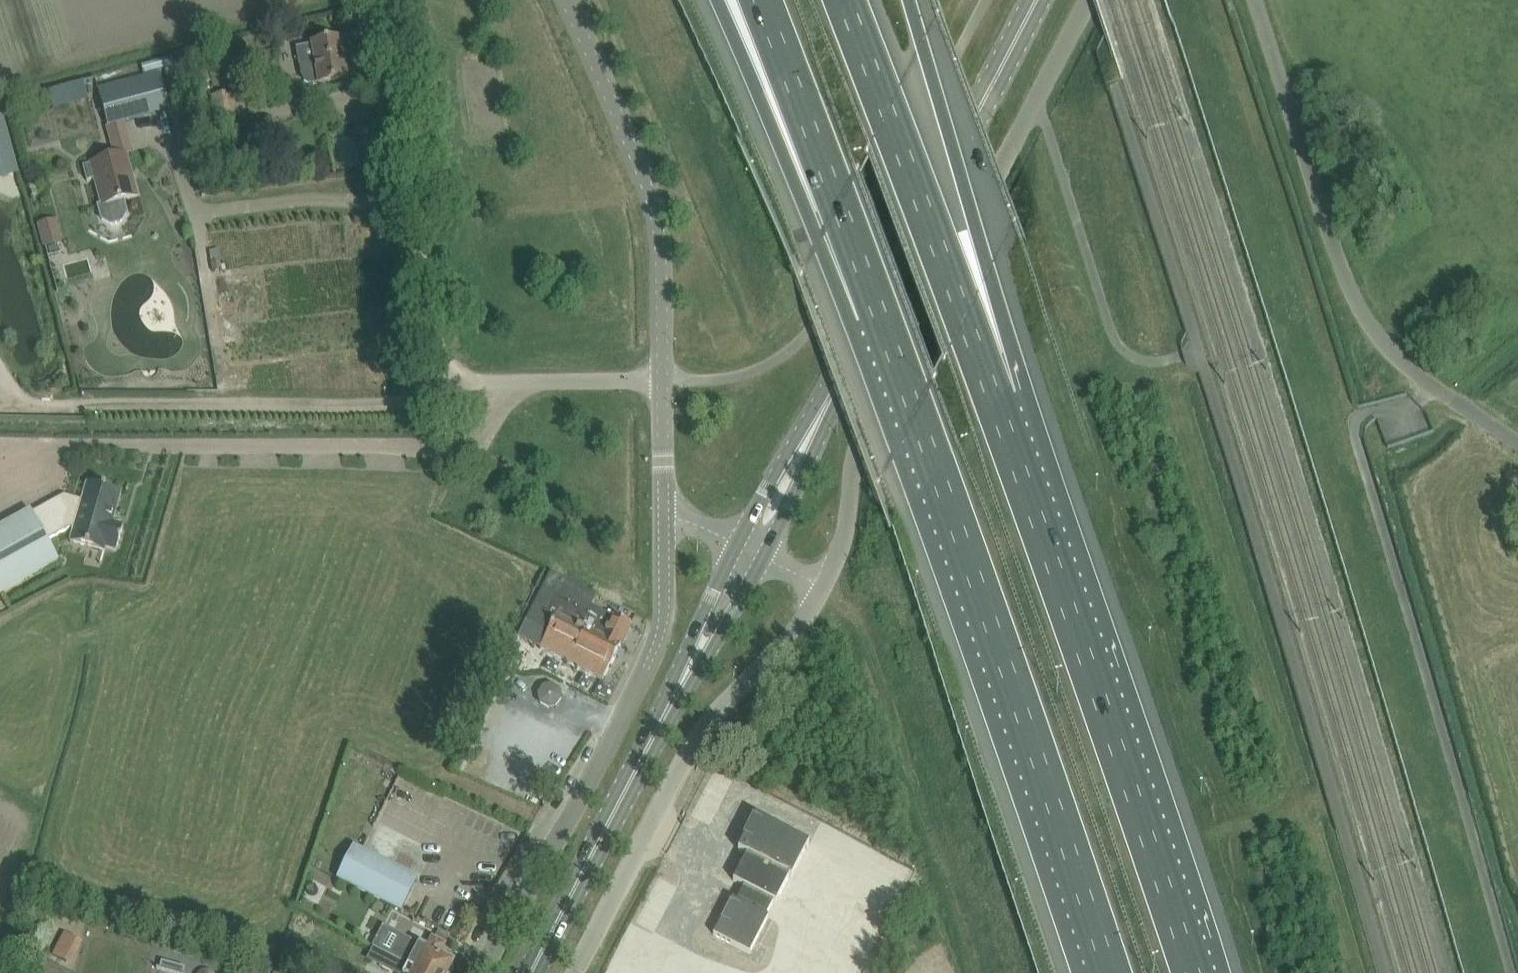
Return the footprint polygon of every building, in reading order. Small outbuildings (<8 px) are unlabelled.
[(311,45),(312,47),(297,49),(301,76),(304,82),(308,85),(315,86),(347,80),(340,40),(311,45)] [(158,73),(98,89),(107,127),(168,111),(158,73)] [(233,94),(216,97),(221,128),(239,124),(233,94)] [(91,165),(83,167),(87,182),(95,180),(102,205),(97,206),(101,221),(111,226),(122,223),(128,214),(125,201),(137,198),(126,155),(91,164),(91,165)] [(51,251),(70,245),(63,224),(44,230),(51,251)] [(87,483),(81,505),(64,500),(33,517),(47,541),(70,529),(74,530),(70,543),(104,552),(105,548),(116,551),(123,526),(112,523),(121,493),(109,489),(111,485),(101,482),(99,487),(87,483)] [(47,541),(33,517),(30,511),(0,528),(0,595),(58,563),(47,541)] [(591,606),(597,596),(550,572),(524,624),(526,625),(519,637),(602,680),(609,667),(610,667),(615,657),(619,660),(623,658),(626,654),(619,650),(631,626),(591,606)] [(552,687),(545,703),(560,710),(567,695),(552,687)] [(732,898),(713,935),(749,954),(750,952),(767,960),(792,911),(776,903),(789,877),(791,878),(794,874),(803,879),(815,854),(828,861),(823,872),(834,877),(839,866),(829,861),(835,851),(834,850),(841,838),(818,826),(809,845),(755,817),(738,851),(746,855),(733,881),(747,888),(739,902),(732,898)] [(336,879),(401,912),(418,880),(352,846),(336,879)] [(864,855),(858,867),(894,885),(900,873),(864,855)] [(77,940),(65,933),(53,956),(65,962),(77,940)] [(390,956),(421,972),(452,972),(454,970),(451,966),(453,964),(439,957),(445,945),(432,938),(426,950),(400,937),(390,956)] [(305,972),(347,972),(349,969),(343,966),(313,953),(305,972)] [(379,967),(391,972),(421,972),(390,956),(386,954),(379,967)]
